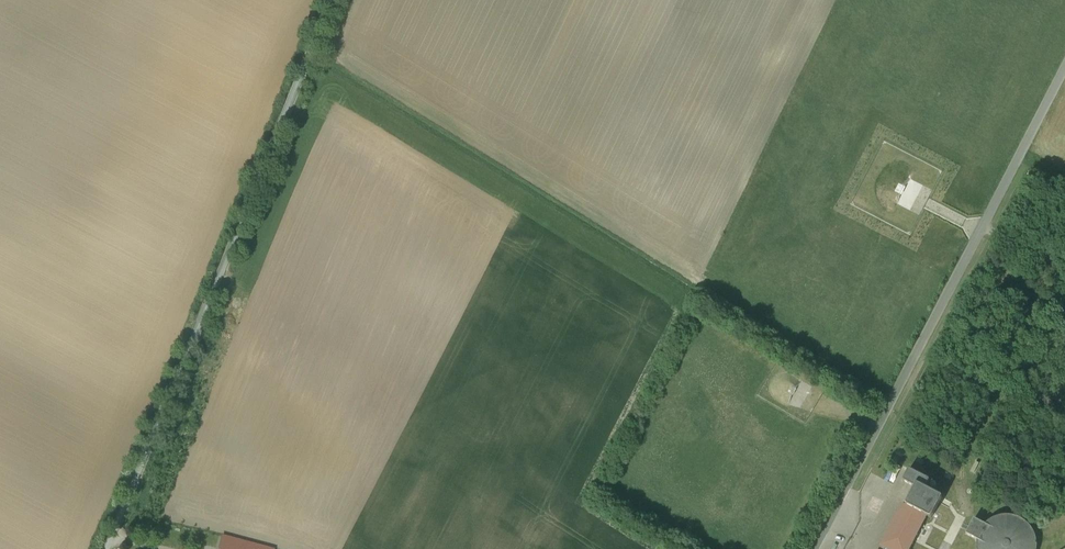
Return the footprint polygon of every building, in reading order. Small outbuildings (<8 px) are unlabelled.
[(927,517),(930,519),(932,518),(942,498),(942,496),(926,488),(930,481),(930,480),(910,470),(909,470),(903,481),(904,484),(914,489),(906,505),(907,507),(927,517)] [(927,517),(907,507),(903,505),(882,547),(887,548),(911,548),(927,517)] [(985,524),(975,519),(967,534),(977,539),(977,541),(977,545),(977,548),(1037,548),(1037,544),(1037,540),(1036,536),(1034,533),(1033,530),(1031,527),(1029,524),(1027,523),(1025,521),(1022,518),(1019,517),(1016,516),(1011,515),(1009,514),(1002,515),(998,516),(995,517),(992,518),(990,519),(987,522),(985,524)] [(219,548),(265,548),(222,537),(219,548)]
